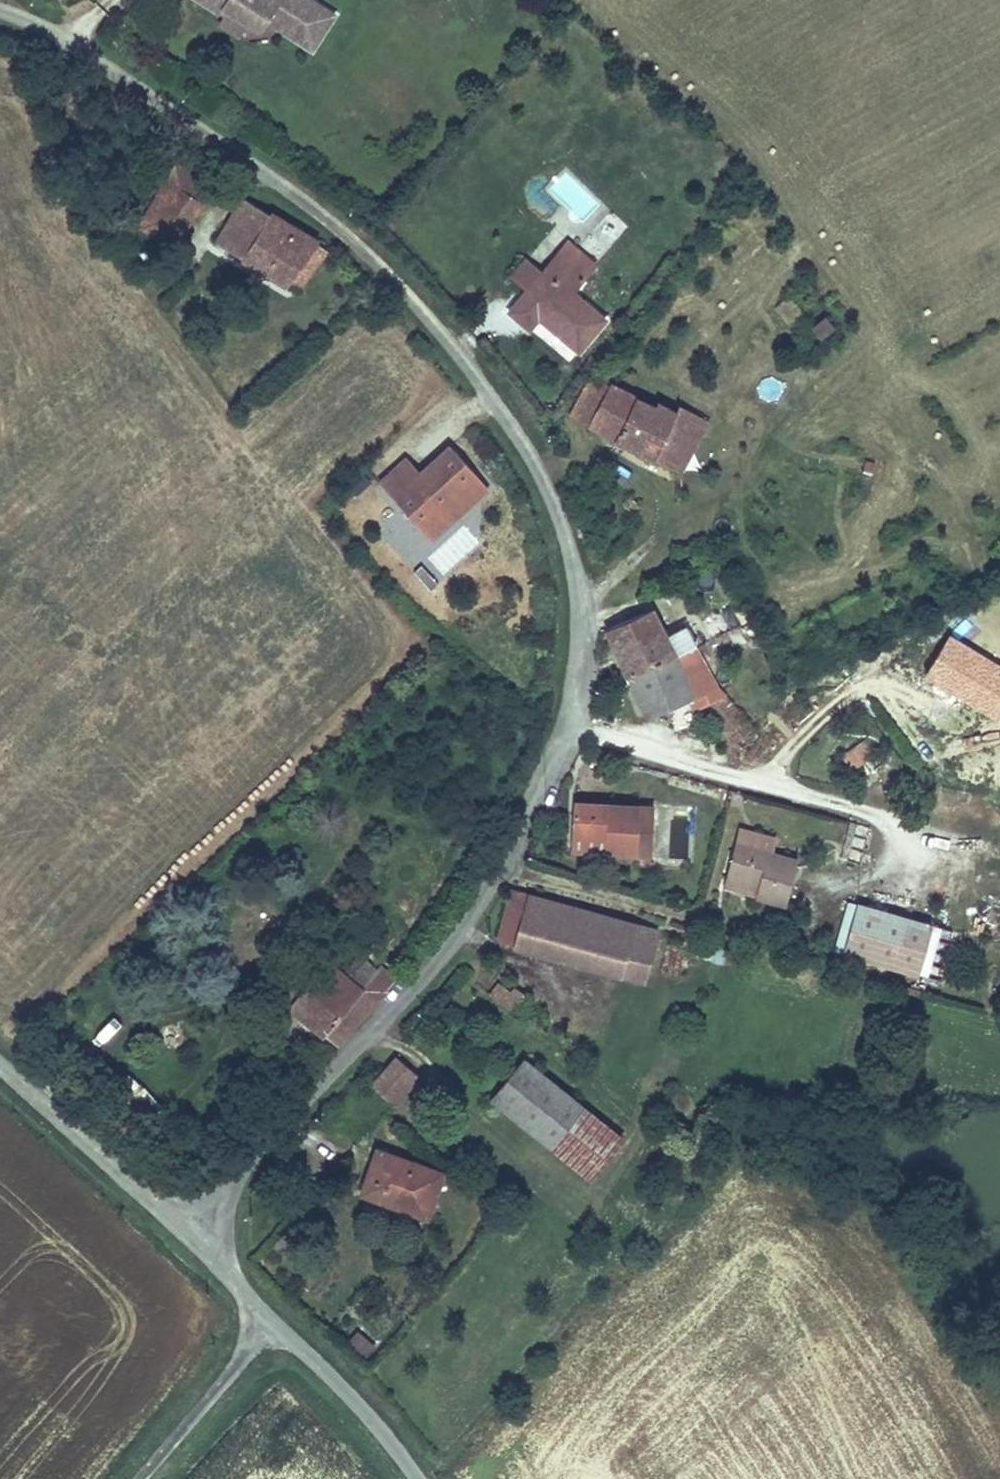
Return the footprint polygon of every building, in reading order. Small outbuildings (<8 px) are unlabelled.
[(191,13),(200,0),(172,0),(191,13)] [(279,11),(265,0),(200,0),(191,13),(213,28),(216,23),(239,40),(253,50),(260,39),(303,70),(326,38),(282,6),(279,11)] [(180,161),(173,173),(205,192),(212,180),(180,161)] [(563,172),(548,189),(584,221),(599,203),(563,172)] [(186,225),(205,192),(173,173),(153,205),(186,225)] [(169,254),(186,225),(153,205),(142,199),(125,226),(169,254)] [(213,248),(284,289),(312,243),(239,201),(213,248)] [(610,211),(584,240),(601,256),(628,226),(610,211)] [(326,252),(312,243),(284,289),(296,296),(326,252)] [(577,295),(584,285),(553,260),(509,316),(530,333),(541,320),(580,354),(606,320),(577,295)] [(244,305),(253,312),(259,305),(250,298),(244,305)] [(825,317),(809,329),(819,343),(835,331),(825,317)] [(710,426),(680,410),(677,416),(657,407),(655,411),(614,390),(595,427),(683,475),(710,426)] [(418,470),(406,456),(378,480),(426,537),(447,519),(438,505),(475,474),(450,444),(418,470)] [(485,486),(475,474),(438,505),(447,519),(485,486)] [(463,528),(435,555),(450,570),(478,544),(463,528)] [(653,613),(608,633),(625,668),(620,671),(625,682),(681,656),(678,652),(673,655),(653,613)] [(690,645),(678,652),(681,656),(693,651),(690,645)] [(681,656),(701,692),(712,686),(693,651),(681,656)] [(706,709),(715,703),(745,739),(753,732),(712,686),(701,692),(681,656),(625,682),(647,726),(686,704),(694,718),(706,709)] [(745,739),(715,703),(706,709),(737,746),(745,739)] [(661,856),(664,809),(586,803),(584,836),(617,838),(616,853),(661,856)] [(758,915),(789,924),(800,880),(738,863),(729,890),(762,899),(758,915)] [(758,915),(762,899),(729,890),(724,905),(758,915)] [(580,962),(627,976),(635,946),(656,951),(660,934),(521,896),(508,943),(521,947),(520,951),(579,967),(580,962)] [(927,973),(938,926),(863,907),(851,953),(927,973)] [(656,951),(635,946),(627,976),(648,981),(656,951)] [(735,966),(738,953),(727,950),(724,962),(735,966)] [(344,974),(359,986),(377,965),(363,954),(344,974)] [(522,1015),(509,1003),(516,996),(524,987),(494,959),(471,985),(514,1023),(522,1015)] [(397,982),(377,965),(359,986),(344,974),(329,961),(310,984),(289,1007),(334,1045),(397,982)] [(278,998),(289,1007),(310,984),(299,974),(278,998)] [(522,1015),(529,1009),(516,996),(509,1003),(522,1015)] [(489,1101),(550,1153),(585,1112),(524,1060),(489,1101)] [(399,1107),(424,1080),(402,1061),(377,1088),(399,1107)] [(585,1112),(550,1153),(585,1183),(620,1142),(585,1112)] [(426,1219),(440,1174),(374,1156),(361,1200),(426,1219)] [(357,1330),(347,1342),(366,1357),(376,1345),(357,1330)]
